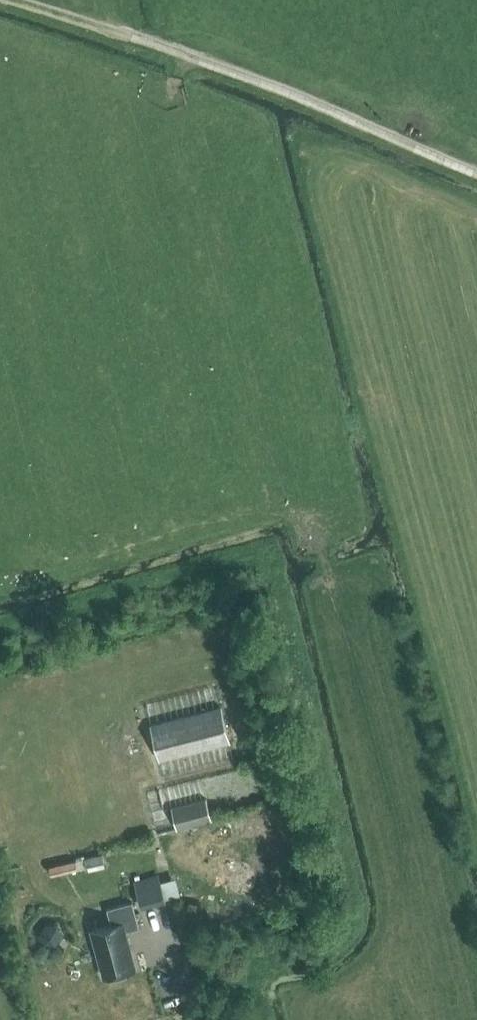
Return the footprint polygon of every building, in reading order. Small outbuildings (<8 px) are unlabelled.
[(159,759),(230,741),(221,705),(150,723),(159,759)] [(212,819),(207,797),(171,806),(177,828),(212,819)] [(105,867),(103,857),(49,869),(51,878),(105,867)] [(134,882),(142,911),(167,904),(166,902),(180,897),(176,880),(161,884),(158,875),(134,882)] [(285,897),(290,888),(280,883),(276,891),(285,897)] [(92,929),(104,976),(135,967),(125,930),(139,926),(132,901),(107,908),(112,924),(92,929)] [(61,934),(57,925),(47,924),(41,932),(45,941),(55,942),(61,934)]
